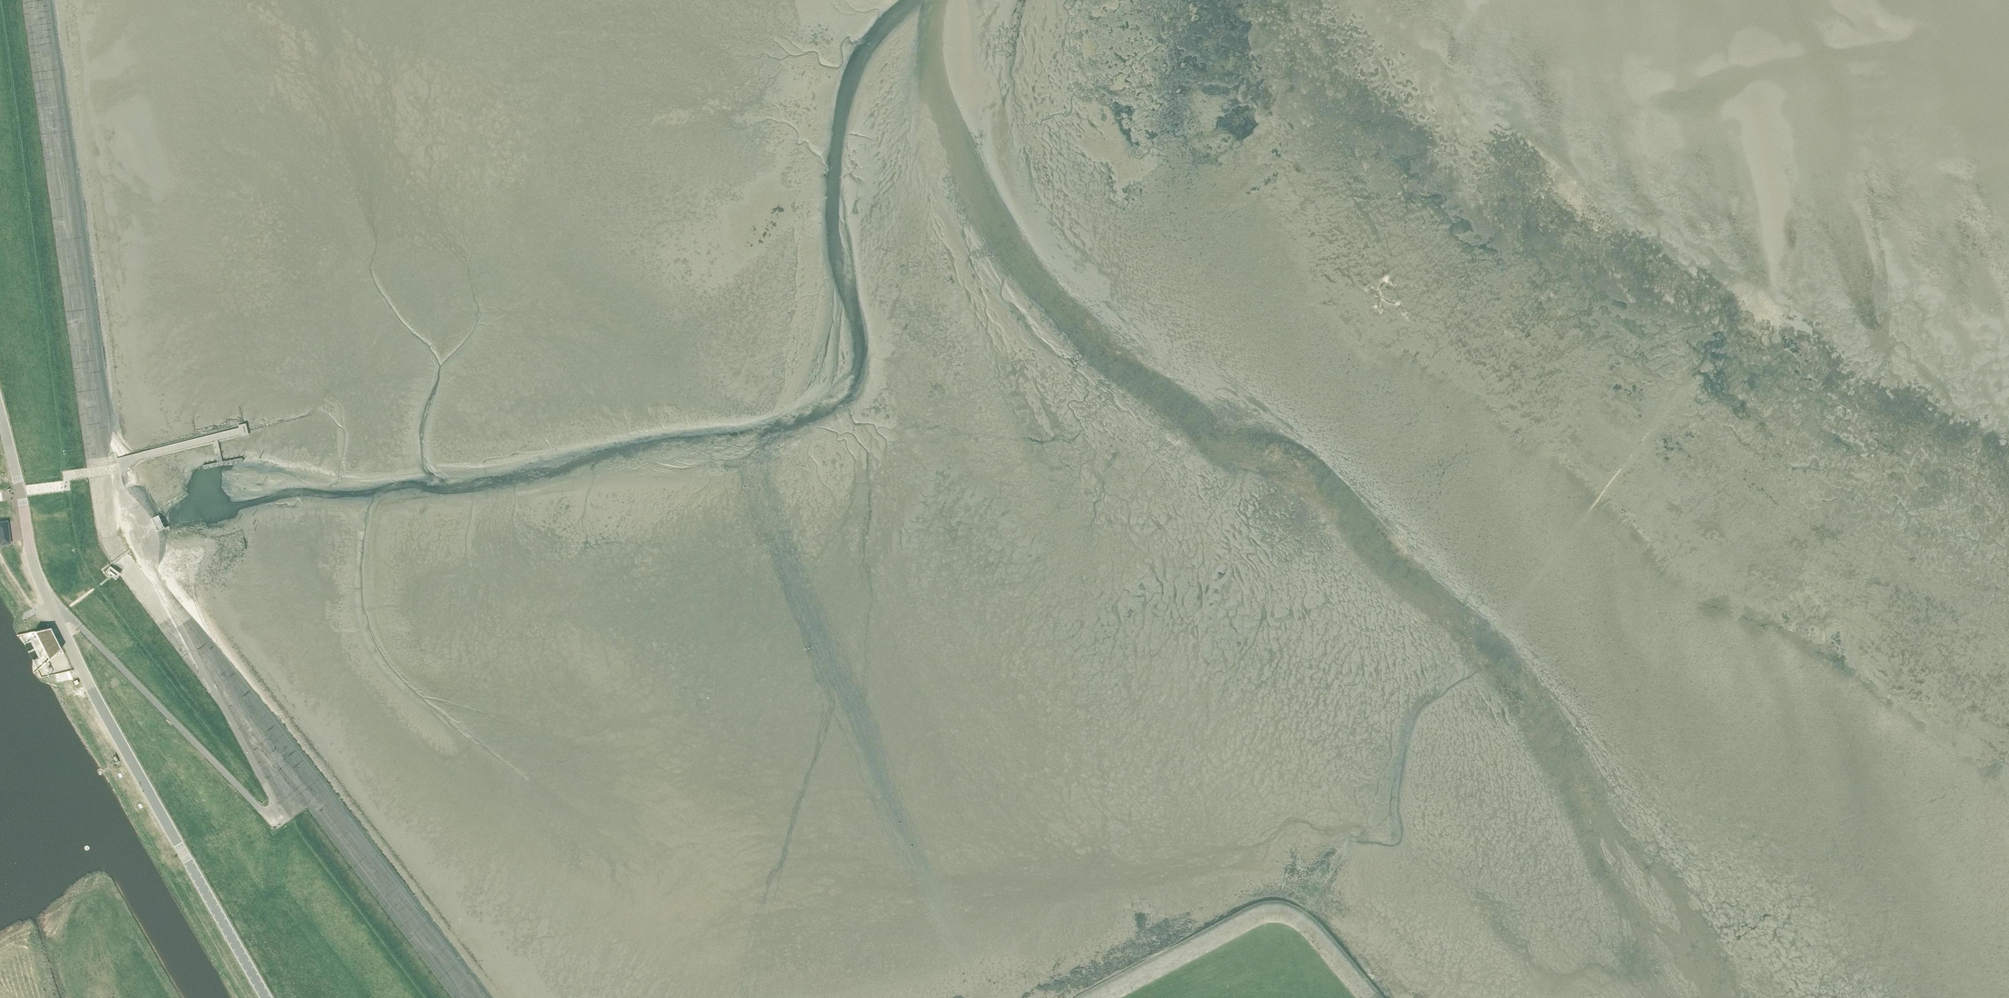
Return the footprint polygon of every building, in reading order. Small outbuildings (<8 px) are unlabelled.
[(0,523),(0,541),(0,544),(4,543),(9,542),(8,535),(6,522),(0,523)] [(50,627),(34,631),(49,660),(61,649),(50,627)]
